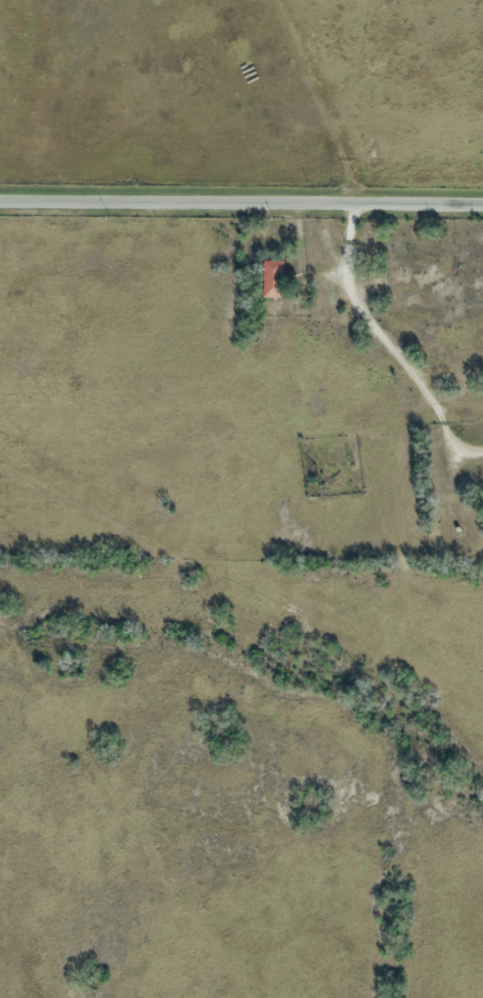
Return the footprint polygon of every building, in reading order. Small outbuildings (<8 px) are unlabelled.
[(282,259),(264,259),(264,297),(282,297),(282,259)]
